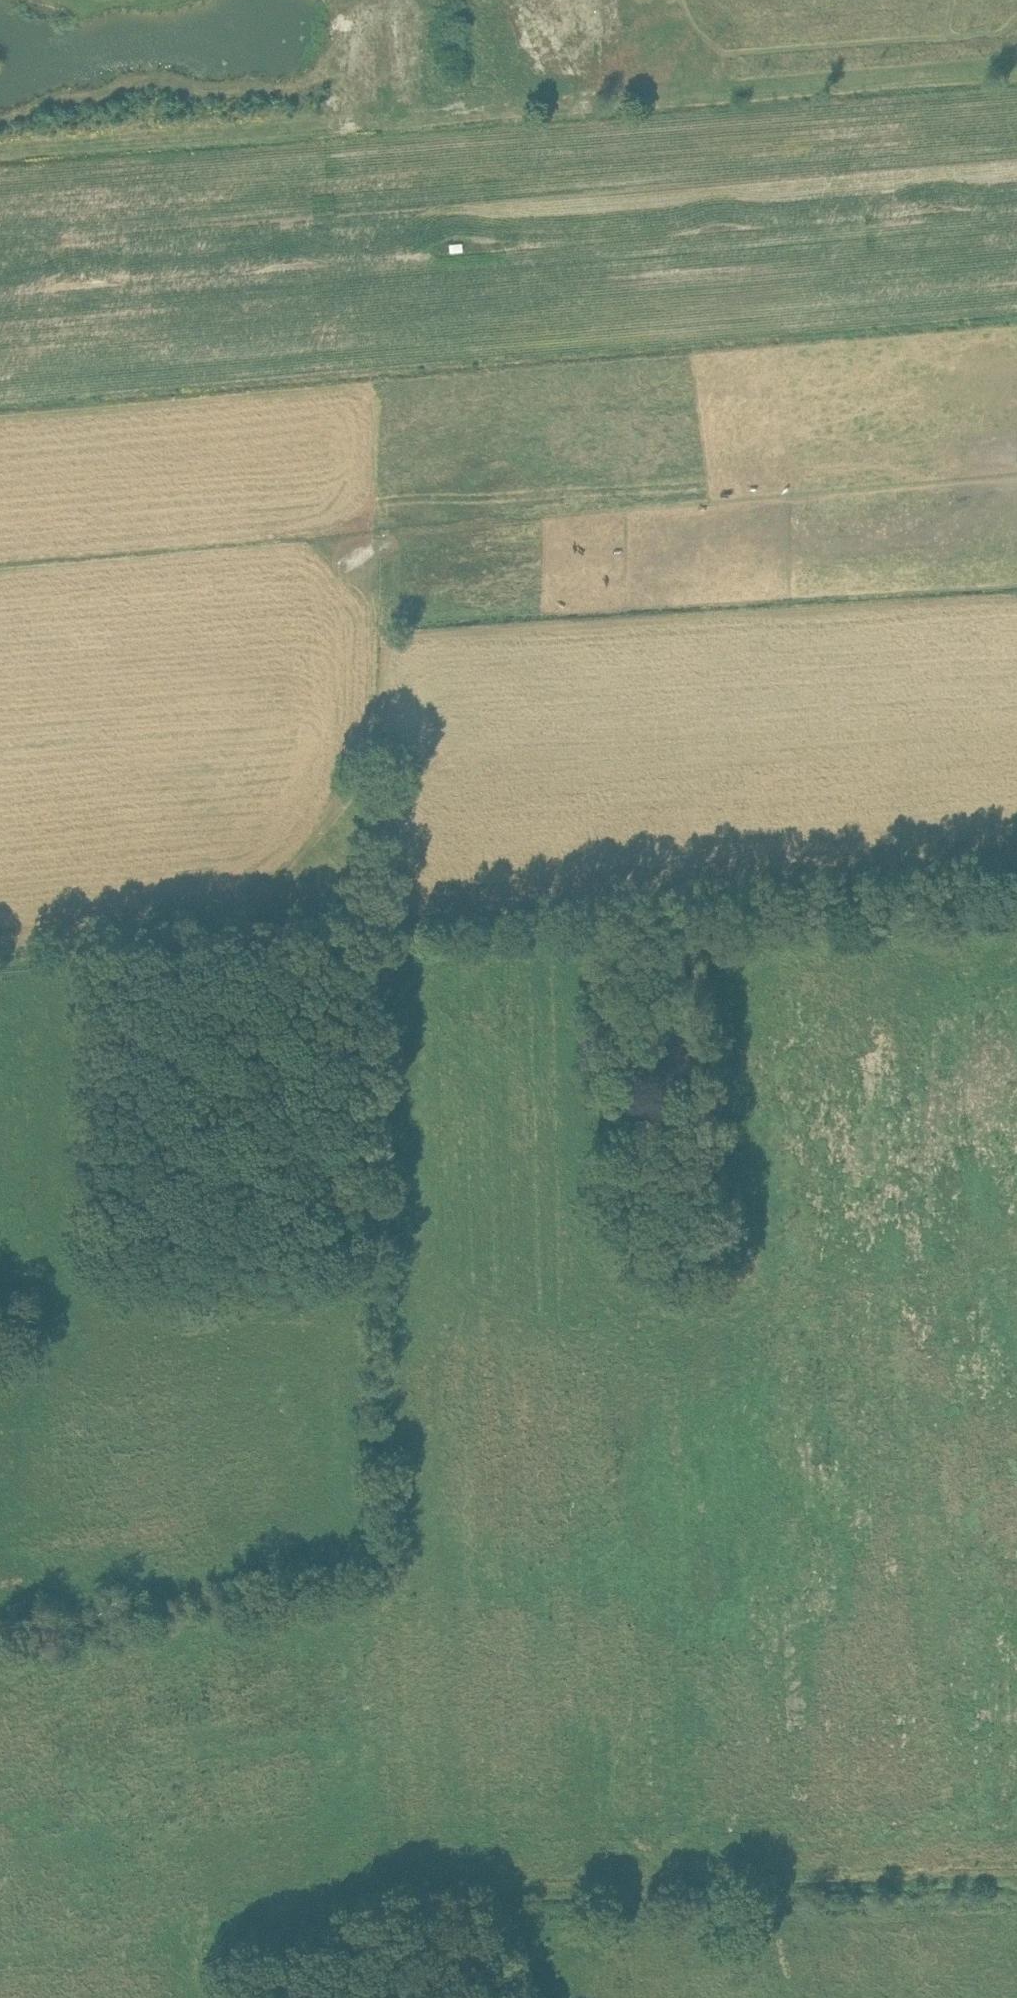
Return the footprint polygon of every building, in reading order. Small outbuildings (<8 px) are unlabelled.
[(462,243),(449,245),(450,252),(462,251),(462,243)]
